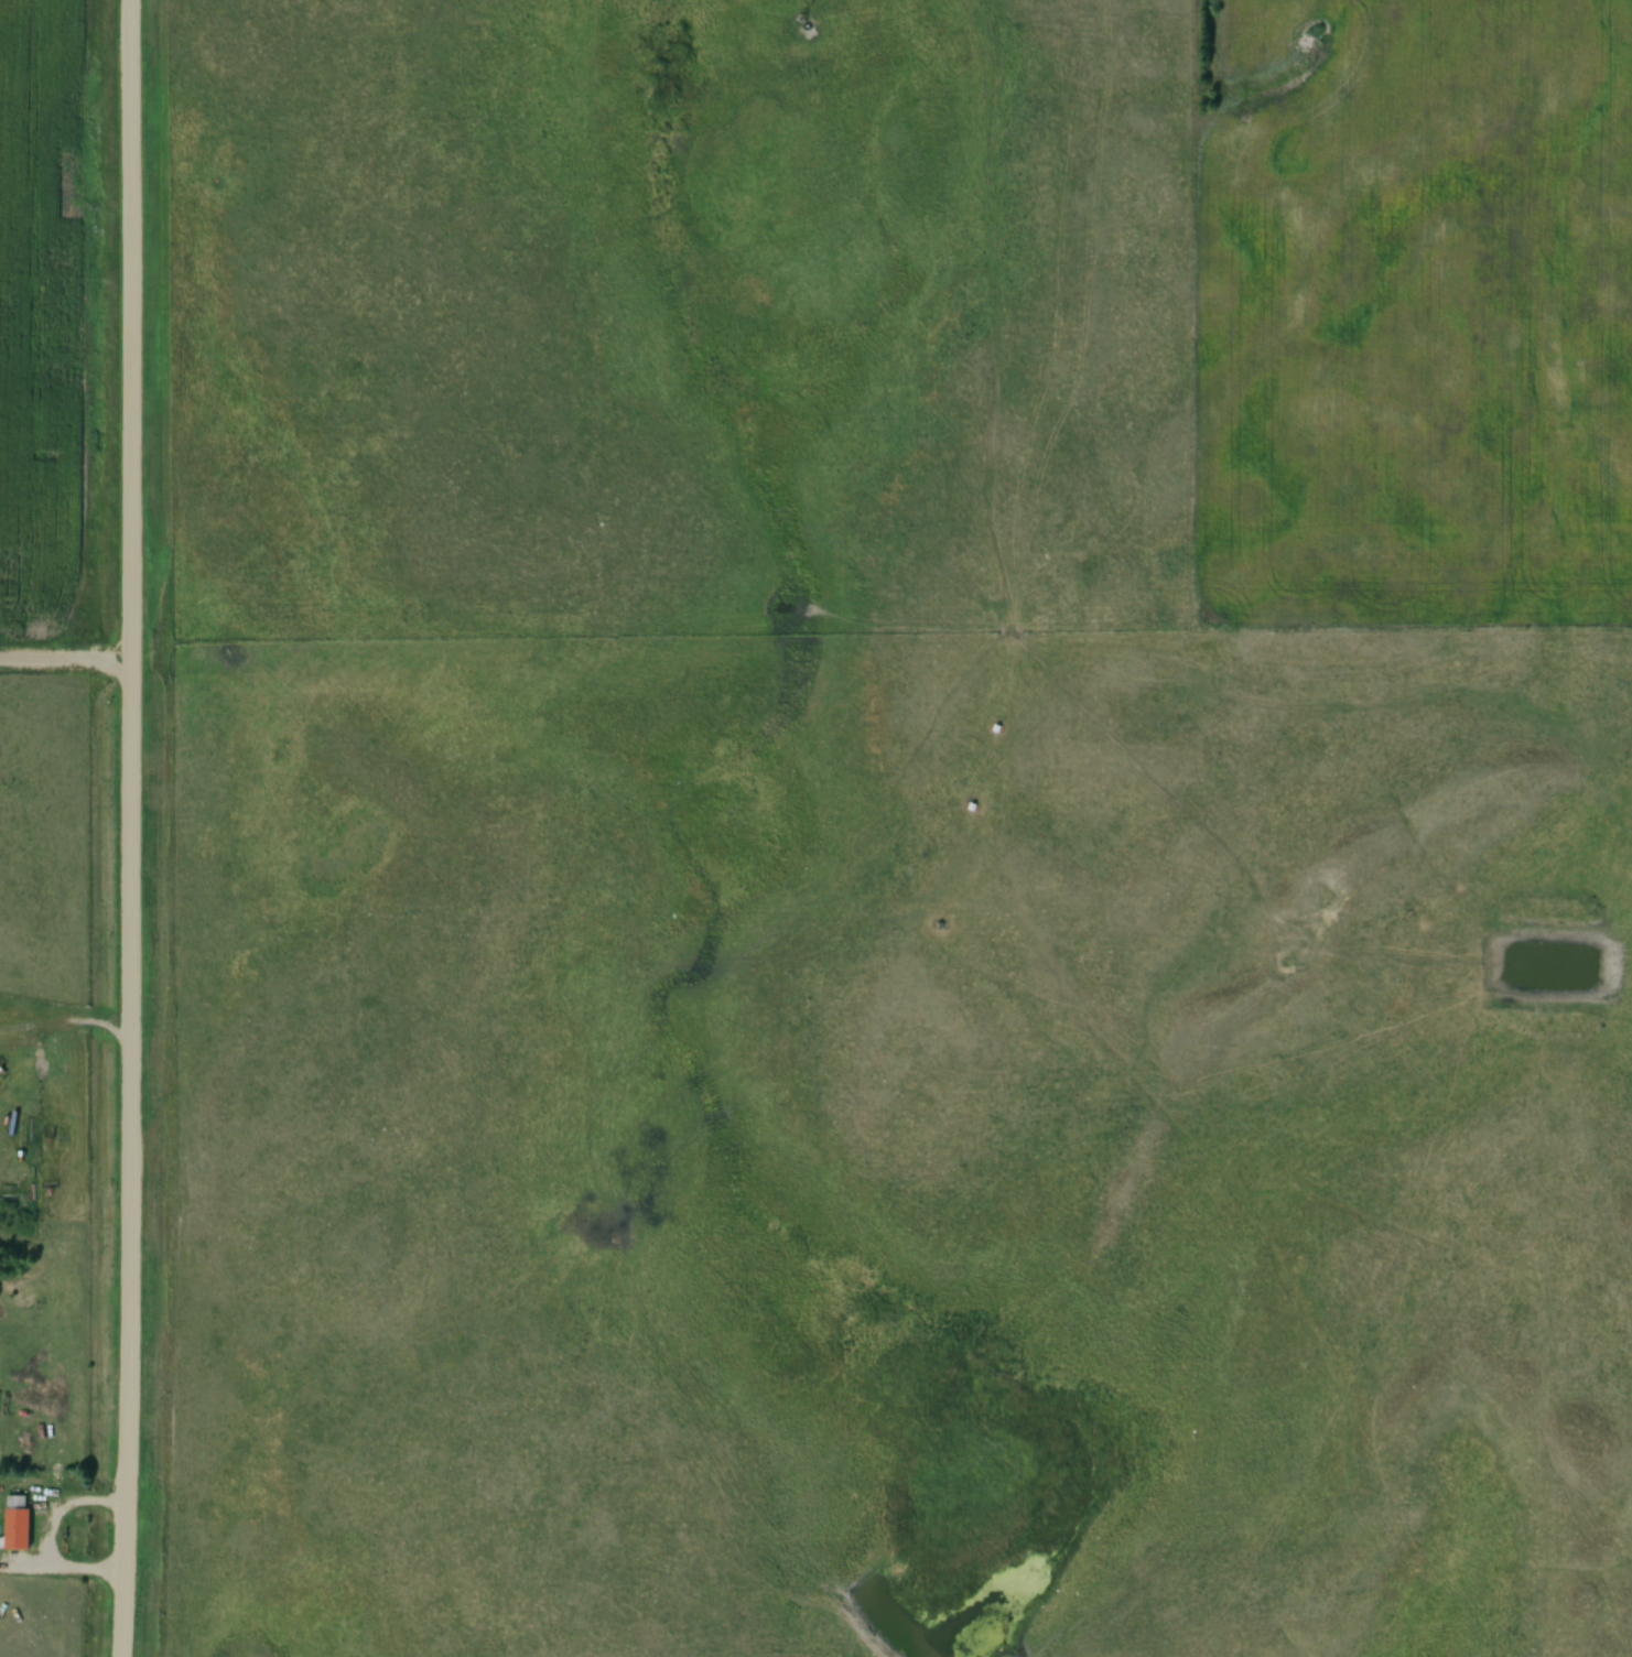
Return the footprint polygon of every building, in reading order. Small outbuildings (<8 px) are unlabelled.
[(2,1494),(2,1538),(9,1538),(9,1551),(33,1551),(33,1507),(25,1507),(25,1494),(2,1494)]
